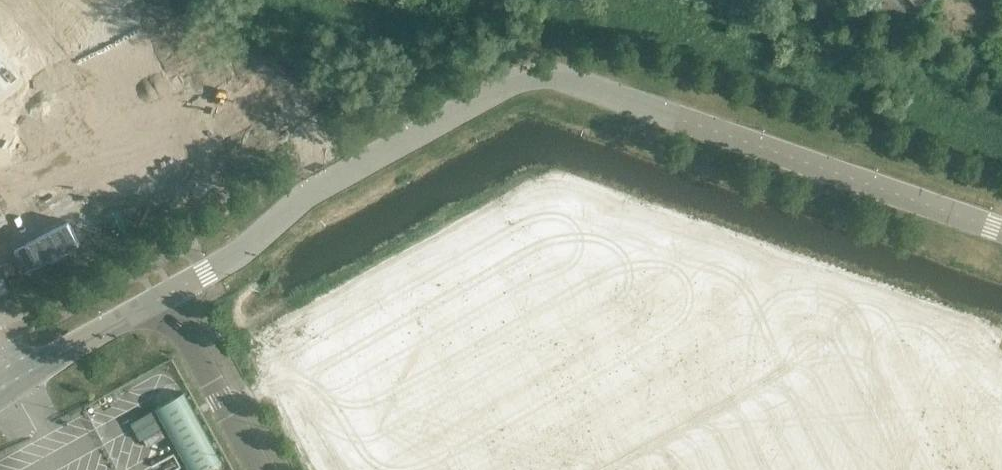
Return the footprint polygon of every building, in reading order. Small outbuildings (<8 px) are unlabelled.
[(0,33),(0,40),(40,89),(117,26),(96,0),(40,0),(0,33)] [(994,408),(1001,410),(1001,376),(994,408)] [(156,408),(190,469),(209,469),(222,462),(184,392),(156,408)] [(959,397),(956,415),(973,417),(975,400),(959,397)]
